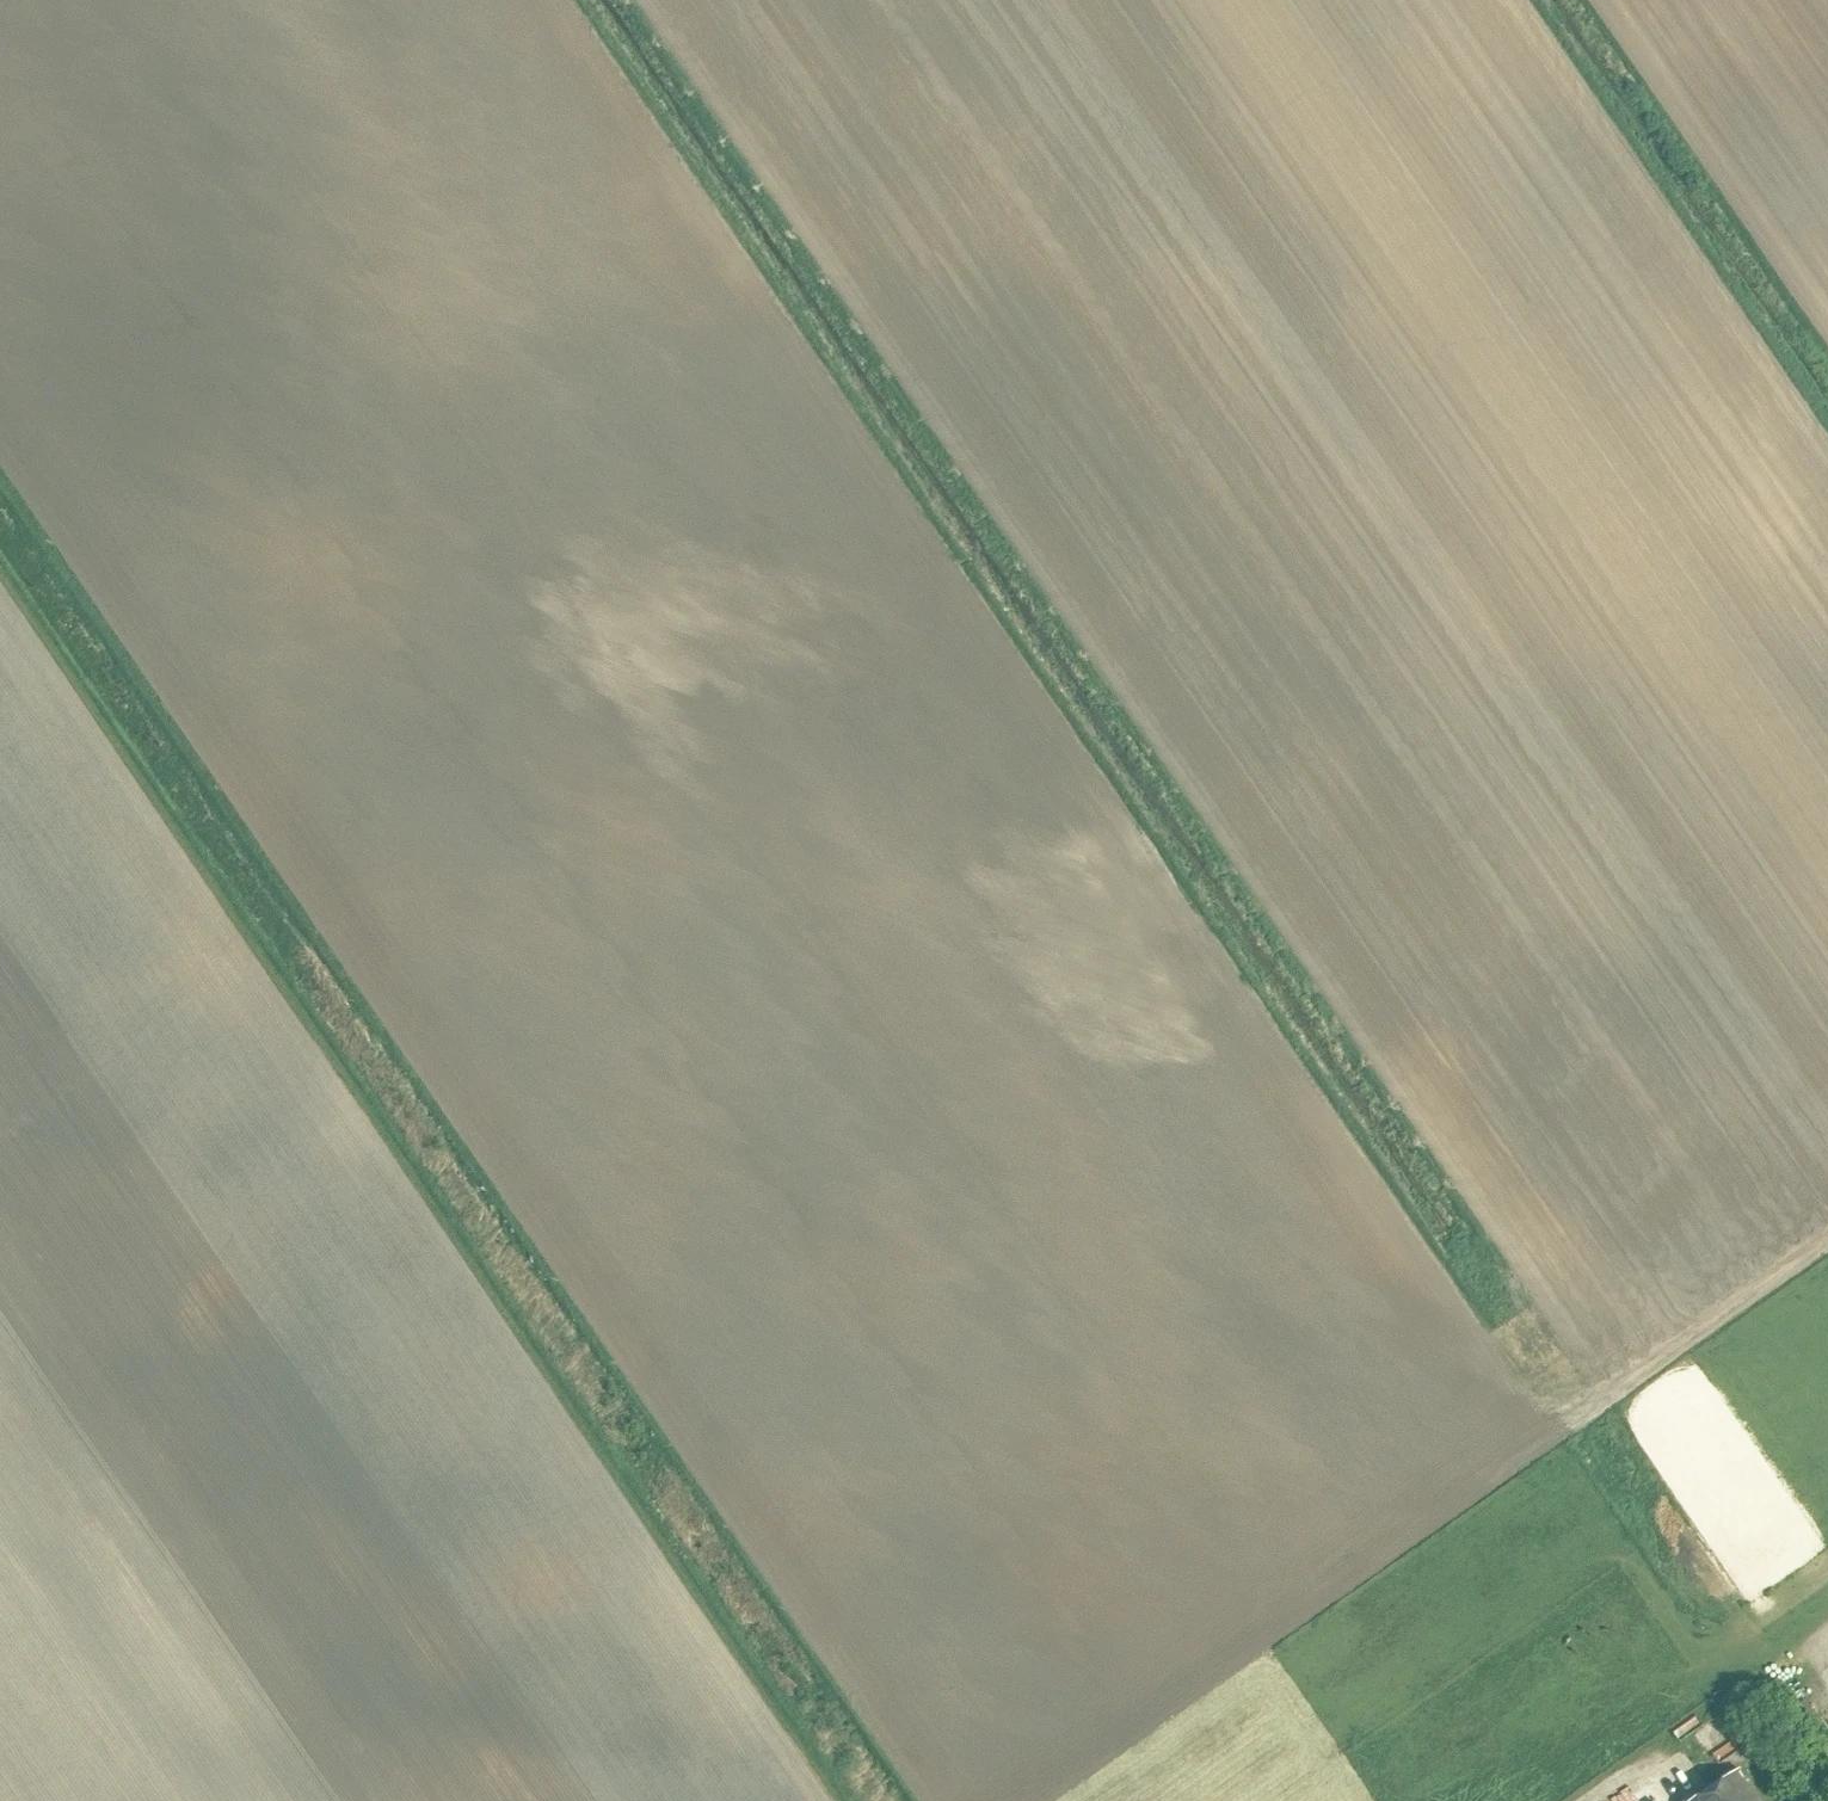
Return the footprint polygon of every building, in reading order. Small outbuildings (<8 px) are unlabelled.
[(1827,1732),(1805,1701),(1790,1712),(1812,1743),(1827,1732)] [(1738,1770),(1694,1800),(1759,1800),(1745,1780),(1759,1770),(1750,1757),(1736,1766),(1738,1770)]
